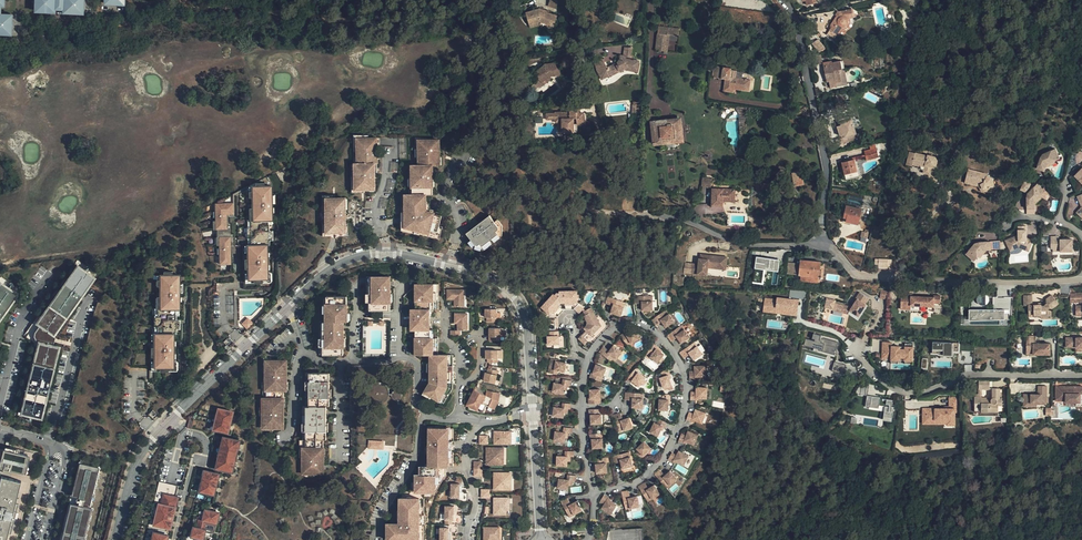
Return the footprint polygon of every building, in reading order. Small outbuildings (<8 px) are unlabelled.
[(36,11),(56,12),(56,9),(65,9),(65,12),(84,13),(85,0),(37,0),(36,11)] [(558,1),(556,0),(549,0),(547,6),(556,9),(558,1)] [(733,8),(744,10),(746,0),(744,0),(735,0),(733,8)] [(744,10),(733,8),(731,18),(742,20),(744,10)] [(854,17),(852,9),(839,11),(835,8),(833,12),(837,15),(830,25),(832,26),(828,34),(835,38),(843,27),(846,26),(848,24),(849,21),(848,19),(854,17)] [(526,14),(530,24),(539,22),(539,23),(540,23),(549,26),(551,22),(556,24),(558,17),(547,14),(547,12),(539,9),(539,10),(526,14)] [(2,14),(0,14),(0,34),(12,34),(13,15),(2,14)] [(668,36),(669,28),(659,27),(656,51),(665,52),(667,53),(670,36),(668,36)] [(680,30),(669,28),(668,36),(670,36),(679,37),(680,30)] [(900,42),(894,36),(892,39),(898,45),(900,42)] [(812,43),(819,53),(825,48),(818,39),(812,43)] [(624,57),(626,57),(631,59),(632,49),(625,48),(624,57)] [(634,61),(633,61),(633,63),(630,63),(630,61),(626,60),(626,57),(624,57),(620,56),(619,62),(617,64),(619,66),(614,68),(613,66),(608,69),(603,60),(595,63),(598,70),(597,70),(600,75),(603,74),(605,79),(610,76),(611,77),(620,73),(619,72),(623,70),(638,73),(639,67),(638,67),(639,62),(634,61)] [(823,64),(822,56),(812,58),(814,66),(823,64)] [(831,62),(823,64),(827,82),(829,82),(830,88),(837,86),(836,83),(841,82),(839,70),(842,69),(840,62),(832,63),(831,62)] [(546,66),(544,67),(545,68),(540,72),(539,71),(535,74),(537,76),(534,78),(536,81),(537,83),(540,81),(542,83),(551,76),(551,77),(562,76),(561,67),(558,67),(558,63),(546,65),(546,66)] [(750,80),(742,79),(735,78),(736,71),(731,70),(731,68),(721,67),(720,78),(726,79),(724,91),(734,93),(734,89),(735,86),(740,88),(740,90),(749,92),(750,80)] [(848,84),(845,72),(842,73),(842,69),(839,70),(841,82),(836,83),(837,86),(848,84)] [(552,80),(551,77),(551,76),(542,83),(540,81),(537,83),(540,87),(541,88),(552,80)] [(847,106),(845,98),(835,99),(837,108),(847,106)] [(556,115),(556,120),(556,123),(559,123),(562,123),(563,132),(574,132),(574,125),(574,119),(576,119),(577,125),(585,124),(584,114),(579,114),(578,110),(570,111),(570,113),(556,113),(556,115)] [(661,144),(678,142),(684,142),(682,119),(653,122),(655,145),(661,144)] [(845,121),(844,119),(840,120),(845,137),(842,138),(844,143),(855,139),(855,137),(857,136),(856,133),(852,119),(845,121)] [(369,194),(368,190),(357,190),(357,165),(360,165),(359,140),(370,140),(370,136),(354,136),(354,165),(352,165),(353,194),(369,194)] [(431,138),(416,138),(417,166),(409,167),(409,197),(403,197),(402,222),(402,233),(440,240),(443,228),(441,227),(443,217),(428,213),(428,197),(433,197),(433,187),(433,178),(433,168),(438,167),(438,160),(440,160),(440,157),(440,140),(431,140),(431,138)] [(370,140),(359,140),(360,165),(357,165),(357,190),(368,190),(376,190),(376,173),(373,173),(373,169),(376,169),(376,165),(379,165),(379,160),(376,160),(376,156),(378,156),(378,139),(370,140)] [(679,149),(678,142),(661,144),(661,151),(679,149)] [(866,156),(867,156),(873,155),(874,158),(879,157),(877,148),(865,151),(866,156)] [(1044,171),(1045,168),(1046,164),(1054,161),(1059,159),(1055,149),(1042,154),(1040,157),(1036,168),(1044,171)] [(926,156),(910,152),(907,165),(913,166),(913,165),(920,167),(921,169),(924,170),(923,173),(930,175),(932,167),(935,168),(937,161),(935,158),(926,155),(926,156)] [(859,177),(854,160),(842,163),(847,180),(859,177)] [(978,185),(978,186),(979,187),(982,185),(985,191),(990,192),(991,187),(993,188),(994,184),(992,181),(989,178),(986,177),(987,175),(968,170),(965,183),(970,184),(971,182),(976,183),(978,185)] [(804,185),(802,172),(792,172),(793,186),(804,185)] [(712,187),(712,179),(702,178),(702,187),(712,187)] [(1034,209),(1035,205),(1035,201),(1040,195),(1044,191),(1037,184),(1027,193),(1026,197),(1026,208),(1034,209)] [(267,263),(266,257),(262,257),(262,253),(266,253),(266,245),(269,245),(269,240),(268,235),(264,235),(264,231),(268,231),(268,220),(271,220),(270,212),(267,212),(266,209),(270,209),(270,204),(270,195),(270,187),(263,187),(254,188),(251,188),(252,204),(252,206),(252,221),(249,221),(250,246),(248,246),(248,252),(248,256),(248,267),(248,273),(249,279),(267,279),(267,273),(267,270),(267,263)] [(735,202),(735,190),(713,189),(712,205),(723,206),(724,202),(735,202)] [(350,224),(346,224),(346,232),(327,232),(327,199),(334,199),(334,195),(322,195),(323,237),(334,237),(350,236),(350,224)] [(873,198),(865,196),(862,208),(872,209),(873,201),(873,198)] [(334,199),(327,199),(327,232),(346,232),(346,224),(346,220),(343,220),(343,216),(346,216),(346,199),(334,199)] [(230,249),(230,245),(233,245),(232,204),(214,205),(214,213),(215,218),(215,222),(215,230),(216,230),(218,230),(219,246),(219,248),(219,255),(219,265),(230,265),(230,249)] [(843,221),(852,223),(852,219),(859,221),(862,209),(847,206),(843,221)] [(464,233),(469,240),(472,245),(479,247),(497,233),(497,230),(492,222),(488,215),(464,233)] [(472,245),(469,240),(466,242),(470,248),(481,250),(500,236),(500,225),(496,219),(492,222),(497,230),(497,233),(479,247),(472,245)] [(1028,251),(1033,240),(1025,237),(1025,226),(1017,226),(1017,234),(1005,240),(1010,251),(1018,247),(1028,251)] [(1050,249),(1052,248),(1059,248),(1059,251),(1071,251),(1071,239),(1061,239),(1061,242),(1058,242),(1057,236),(1049,237),(1050,249)] [(973,261),(976,258),(982,250),(987,250),(990,249),(989,241),(979,241),(974,243),(965,254),(973,261)] [(982,250),(976,258),(980,258),(987,250),(982,250)] [(756,256),(753,283),(763,284),(765,270),(781,271),(782,259),(756,256)] [(692,266),(691,276),(707,278),(708,270),(721,272),(722,267),(727,268),(728,261),(709,258),(709,260),(706,260),(703,261),(700,261),(699,267),(692,266)] [(879,265),(878,268),(883,268),(884,259),(875,259),(875,264),(879,265)] [(888,265),(891,265),(892,260),(884,259),(883,268),(888,268),(888,265)] [(800,265),(787,264),(786,274),(801,275),(800,282),(820,284),(822,262),(801,260),(800,265)] [(81,296),(94,275),(75,263),(61,283),(63,285),(62,286),(60,284),(35,323),(39,326),(35,332),(35,337),(38,341),(29,386),(31,386),(31,388),(28,387),(23,414),(46,419),(51,392),(50,392),(50,390),(52,391),(61,345),(54,343),(54,336),(80,297),(79,297),(79,295),(81,296)] [(271,282),(270,273),(267,273),(267,279),(249,279),(248,273),(245,274),(245,283),(271,282)] [(170,347),(170,343),(174,343),(174,335),(177,335),(177,331),(177,325),(173,325),(173,322),(177,322),(177,318),(177,310),(179,310),(179,303),(175,303),(175,299),(179,299),(179,294),(179,285),(179,277),(172,277),(164,277),(160,277),(161,291),(161,296),(161,310),(158,310),(158,336),(156,336),(156,342),(156,346),(156,362),(156,363),(156,369),(174,369),(174,363),(174,360),(174,356),(174,347),(170,347)] [(384,311),(390,311),(390,301),(388,301),(388,293),(390,293),(390,278),(366,277),(366,279),(366,281),(366,286),(366,311),(371,311),(384,311)] [(438,298),(438,297),(438,285),(417,285),(417,290),(415,290),(415,294),(416,294),(416,304),(416,310),(412,310),(412,314),(412,319),(412,324),(412,330),(416,330),(416,334),(416,337),(416,343),(438,343),(438,339),(438,330),(432,330),(432,322),(432,320),(432,317),(432,310),(438,310),(438,301),(438,298)] [(12,294),(0,286),(0,312),(12,294)] [(574,300),(574,289),(556,290),(556,293),(551,295),(550,294),(538,307),(548,315),(548,318),(555,318),(555,317),(561,310),(565,309),(569,309),(571,309),(577,303),(574,300)] [(465,290),(448,290),(448,301),(455,301),(455,308),(465,308),(465,290)] [(790,290),(789,297),(805,299),(805,292),(790,290)] [(887,300),(888,292),(881,291),(880,300),(887,300)] [(860,293),(852,307),(848,314),(857,319),(870,299),(860,293)] [(1071,293),(1071,302),(1081,302),(1081,293),(1071,293)] [(912,294),(902,294),(901,309),(911,310),(911,305),(929,306),(929,303),(935,303),(941,304),(941,296),(935,296),(935,297),(926,297),(922,297),(912,296),(912,294)] [(647,295),(632,295),(632,303),(637,303),(640,303),(640,305),(640,309),(650,309),(650,300),(647,300),(647,295)] [(1045,305),(1045,306),(1042,306),(1042,305),(1033,305),(1033,303),(1033,295),(1024,295),(1024,306),(1029,306),(1029,311),(1034,310),(1035,316),(1041,316),(1042,318),(1052,318),(1051,309),(1059,304),(1053,295),(1047,299),(1047,303),(1046,304),(1045,304),(1045,305)] [(605,296),(603,303),(611,306),(609,312),(619,315),(621,307),(617,306),(619,300),(605,296)] [(970,308),(971,320),(1013,319),(1012,296),(993,297),(993,308),(970,308)] [(319,322),(320,350),(320,351),(320,355),(344,355),(344,346),(342,346),(342,338),(344,338),(344,321),(344,313),(346,313),(346,297),(326,297),(322,297),(322,322),(319,322)] [(777,300),(764,299),(763,313),(797,316),(799,299),(777,297),(777,300)] [(580,307),(577,303),(571,309),(574,311),(576,313),(579,309),(580,307)] [(852,307),(835,303),(834,310),(848,314),(852,307)] [(588,306),(584,308),(581,312),(583,313),(581,316),(584,321),(585,324),(581,328),(583,330),(590,335),(592,331),(599,325),(588,306)] [(497,318),(497,313),(497,309),(486,309),(485,318),(487,318),(487,322),(497,322),(497,318)] [(670,312),(668,313),(667,311),(663,314),(661,311),(649,319),(654,325),(659,320),(664,326),(666,325),(675,320),(670,312)] [(450,330),(450,335),(460,335),(460,331),(468,331),(468,313),(454,313),(454,323),(458,323),(458,331),(450,330)] [(247,329),(253,324),(249,319),(247,318),(244,322),(246,324),(244,326),(247,329)] [(679,326),(667,335),(671,341),(676,338),(677,337),(679,339),(681,343),(690,336),(685,329),(682,331),(679,326)] [(488,340),(498,339),(498,337),(500,337),(500,329),(488,328),(488,340)] [(624,330),(618,334),(623,342),(628,339),(630,342),(638,337),(632,328),(630,330),(625,332),(624,330)] [(555,344),(554,331),(544,331),(545,335),(542,335),(543,345),(555,344)] [(822,335),(814,333),(812,339),(816,339),(815,341),(806,338),(804,345),(814,348),(815,348),(816,346),(821,347),(820,349),(820,351),(835,355),(836,354),(838,345),(839,342),(823,338),(823,339),(821,339),(822,335)] [(584,344),(586,340),(580,335),(577,339),(584,344)] [(839,340),(822,335),(821,339),(823,339),(823,338),(839,342),(838,345),(840,345),(841,343),(839,340)] [(1036,337),(1026,337),(1027,355),(1051,355),(1050,344),(1036,344),(1036,337)] [(1066,337),(1066,347),(1076,347),(1081,347),(1081,337),(1066,337)] [(659,361),(662,359),(662,357),(660,355),(662,353),(659,350),(660,349),(652,342),(646,350),(649,352),(647,355),(655,362),(657,359),(659,361)] [(955,342),(934,342),(934,349),(945,349),(945,355),(955,355),(955,342)] [(438,343),(416,343),(416,355),(430,355),(430,373),(430,375),(430,382),(425,393),(443,402),(452,387),(452,373),(452,367),(452,355),(438,354),(438,343)] [(692,343),(680,352),(684,358),(688,355),(690,353),(692,356),(694,359),(703,353),(697,345),(695,347),(692,343)] [(890,343),(882,343),(882,359),(891,359),(892,361),(916,361),(916,346),(890,346),(890,343)] [(601,345),(597,352),(609,360),(612,356),(615,358),(621,351),(612,344),(610,348),(608,350),(605,348),(601,345)] [(815,348),(814,348),(813,352),(835,358),(836,355),(836,354),(835,355),(820,351),(820,349),(815,348)] [(498,359),(498,354),(498,350),(486,350),(486,359),(488,359),(488,363),(498,363),(498,359)] [(262,358),(263,398),(283,398),(286,398),(286,361),(273,361),(271,361),(271,358),(262,358)] [(553,359),(548,358),(546,373),(551,374),(551,369),(555,370),(562,371),(565,372),(567,363),(563,362),(557,361),(553,360),(553,359)] [(845,365),(834,362),(832,370),(843,373),(845,365)] [(178,372),(178,363),(174,363),(174,369),(156,369),(156,363),(153,363),(153,373),(178,372)] [(591,371),(588,377),(597,380),(599,376),(601,377),(605,368),(595,364),(594,368),(592,372),(591,371)] [(689,379),(695,378),(695,376),(697,376),(705,376),(705,365),(694,366),(694,370),(689,370),(689,379)] [(496,379),(496,374),(497,371),(488,369),(487,373),(485,373),(484,381),(495,383),(496,379)] [(659,377),(659,378),(662,387),(671,384),(669,377),(669,374),(670,374),(668,369),(661,371),(662,376),(659,377)] [(635,373),(631,370),(628,374),(625,378),(631,382),(633,380),(635,382),(638,384),(639,383),(642,378),(644,376),(637,370),(635,373)] [(328,390),(329,390),(329,373),(317,373),(305,373),(305,406),(327,406),(329,406),(329,398),(328,398),(328,390)] [(556,383),(552,383),(551,383),(550,392),(561,393),(562,389),(562,386),(565,386),(568,386),(569,379),(560,378),(560,384),(556,383)] [(383,382),(382,384),(383,385),(385,385),(385,386),(386,387),(387,388),(390,388),(391,387),(391,385),(392,380),(391,380),(389,380),(383,382)] [(383,385),(382,384),(380,383),(374,383),(371,385),(368,387),(366,391),(365,397),(367,401),(370,404),(375,406),(380,407),(384,405),(387,401),(389,397),(389,393),(388,390),(387,388),(386,387),(385,386),(385,385),(383,385)] [(991,384),(980,385),(981,394),(974,394),(975,403),(981,403),(981,412),(998,411),(998,400),(1002,400),(1002,388),(991,388),(991,384)] [(1047,386),(1039,386),(1039,394),(1024,394),(1024,403),(1037,403),(1037,404),(1047,404),(1047,386)] [(1056,386),(1055,401),(1065,401),(1065,402),(1076,402),(1076,405),(1081,405),(1081,386),(1071,386),(1071,388),(1065,388),(1065,389),(1063,389),(1063,386),(1056,386)] [(689,399),(695,399),(695,398),(698,398),(706,398),(706,387),(695,387),(695,391),(690,391),(689,399)] [(587,398),(588,403),(597,403),(597,399),(600,399),(600,388),(590,389),(590,392),(590,398),(587,398)] [(391,394),(391,396),(391,398),(393,400),(395,401),(398,401),(399,400),(401,398),(401,394),(400,392),(397,391),(395,391),(393,392),(391,394)] [(466,405),(466,406),(477,411),(478,409),(483,412),(486,407),(494,410),(498,401),(500,395),(487,392),(486,397),(474,391),(466,405)] [(638,392),(624,392),(624,400),(629,400),(632,400),(632,403),(632,406),(642,406),(642,397),(639,397),(638,392)] [(670,394),(662,393),(662,399),(659,399),(658,409),(667,410),(668,404),(668,399),(670,399),(670,394)] [(896,399),(867,396),(866,406),(885,408),(883,418),(894,420),(896,399)] [(260,398),(260,430),(275,429),(275,427),(280,427),(280,421),(283,421),(283,398),(263,398),(260,398)] [(959,398),(948,398),(948,407),(921,407),(926,425),(956,425),(956,413),(959,413),(959,398)] [(559,409),(555,408),(552,408),(551,416),(562,418),(562,414),(563,409),(566,409),(568,410),(569,404),(560,403),(559,409)] [(395,407),(395,409),(396,411),(397,413),(399,414),(401,414),(403,413),(404,411),(405,409),(405,408),(405,406),(404,405),(402,404),(400,404),(398,404),(396,405),(395,407)] [(303,406),(303,441),(325,441),(327,441),(327,431),(325,431),(325,423),(327,423),(327,406),(305,406),(303,406)] [(230,432),(235,412),(221,408),(216,429),(230,432)] [(597,409),(587,409),(587,416),(591,416),(591,420),(591,423),(602,423),(601,414),(597,414),(597,409)] [(685,420),(690,422),(691,420),(693,420),(701,423),(704,412),(694,409),(692,414),(688,412),(685,420)] [(619,412),(612,414),(617,428),(622,426),(623,429),(632,426),(628,416),(624,418),(621,419),(621,417),(619,412)] [(663,427),(665,422),(658,418),(656,423),(653,421),(649,430),(648,431),(656,436),(660,429),(661,426),(663,427)] [(564,442),(564,438),(564,434),(568,434),(571,435),(572,429),(562,428),(561,433),(558,433),(554,433),(553,433),(552,441),(564,442)] [(419,483),(447,481),(448,477),(448,471),(448,467),(452,467),(452,445),(452,429),(432,429),(432,434),(429,434),(428,446),(428,455),(428,467),(424,467),(424,472),(420,472),(420,476),(418,475),(418,480),(415,480),(414,483),(418,483),(419,483)] [(677,440),(682,442),(683,440),(685,441),(693,444),(697,434),(687,430),(685,434),(680,432),(677,440)] [(508,440),(511,440),(511,432),(493,432),(493,444),(508,444),(508,440)] [(598,433),(589,433),(590,440),(592,440),(592,444),(592,448),(603,447),(602,437),(598,437),(598,433)] [(488,436),(479,436),(478,437),(478,444),(488,444),(488,436)] [(234,461),(237,451),(239,451),(241,441),(228,437),(225,447),(223,447),(221,457),(223,458),(220,468),(234,472),(237,461),(234,461)] [(638,449),(634,453),(641,459),(646,453),(645,452),(646,450),(650,445),(643,439),(637,447),(638,449)] [(301,441),(301,475),(325,475),(325,466),(323,466),(323,458),(325,458),(325,441),(303,441),(301,441)] [(368,441),(367,449),(383,450),(384,442),(368,441)] [(1,466),(26,472),(26,471),(28,461),(30,454),(30,453),(6,448),(1,466)] [(500,455),(500,448),(486,449),(486,465),(503,465),(503,455),(500,455)] [(682,449),(681,451),(680,454),(677,452),(672,460),(674,462),(677,459),(680,462),(685,465),(691,455),(687,452),(682,449)] [(560,457),(556,457),(555,457),(555,466),(567,466),(567,462),(567,457),(570,458),(573,458),(573,451),(563,451),(563,457),(560,457)] [(624,451),(611,455),(613,462),(618,461),(621,460),(622,463),(622,467),(623,469),(633,466),(630,454),(626,456),(624,451)] [(94,505),(92,505),(96,490),(103,460),(81,455),(60,539),(85,539),(94,505)] [(595,469),(596,473),(607,472),(607,468),(607,462),(603,462),(603,457),(602,457),(594,458),(595,469)] [(474,469),(474,477),(482,477),(482,469),(474,469)] [(216,494),(221,474),(207,470),(202,491),(216,494)] [(661,471),(655,476),(664,487),(668,484),(671,487),(673,485),(678,481),(671,473),(669,475),(666,477),(665,475),(661,471)] [(11,533),(14,534),(21,503),(19,503),(24,480),(4,475),(3,478),(1,477),(0,480),(0,539),(10,539),(11,533)] [(510,476),(493,477),(494,487),(511,487),(511,478),(510,476)] [(563,480),(559,480),(558,489),(568,490),(569,487),(569,482),(572,482),(576,483),(577,477),(568,476),(567,481),(563,480)] [(419,483),(418,483),(419,492),(410,492),(410,493),(419,493),(426,492),(427,500),(437,500),(447,481),(419,483)] [(459,502),(469,503),(468,493),(461,493),(460,484),(451,484),(452,498),(460,498),(459,502)] [(645,484),(638,488),(646,500),(650,498),(652,501),(660,496),(654,487),(651,489),(649,491),(648,488),(645,484)] [(410,493),(410,499),(403,500),(402,513),(402,521),(402,525),(393,525),(393,529),(389,529),(388,538),(388,539),(425,539),(426,509),(432,509),(435,503),(437,500),(427,500),(426,492),(419,493),(410,493)] [(629,493),(621,494),(625,509),(629,508),(630,512),(640,509),(637,499),(633,500),(631,500),(630,498),(629,493)] [(173,517),(175,507),(177,508),(180,497),(166,494),(163,504),(161,503),(159,514),(161,514),(158,525),(172,528),(175,518),(173,517)] [(609,502),(610,500),(605,498),(600,505),(605,508),(603,512),(611,517),(618,508),(611,504),(609,502)] [(568,499),(561,502),(568,516),(573,513),(575,516),(583,512),(578,503),(574,505),(572,506),(571,504),(568,499)] [(506,517),(506,513),(506,507),(510,507),(510,500),(497,501),(497,507),(494,507),(494,517),(506,517)] [(446,506),(446,524),(449,524),(458,524),(463,524),(463,515),(455,515),(455,506),(446,506)] [(216,532),(221,513),(208,509),(205,520),(203,519),(200,518),(198,527),(197,527),(196,531),(195,531),(193,536),(205,539),(207,530),(216,532)] [(449,534),(458,534),(458,524),(449,524),(449,529),(441,529),(441,539),(449,539),(449,534)] [(487,528),(487,534),(484,534),(484,539),(496,539),(496,533),(500,533),(499,527),(487,528)] [(170,535),(157,532),(155,539),(169,539),(170,535)]
